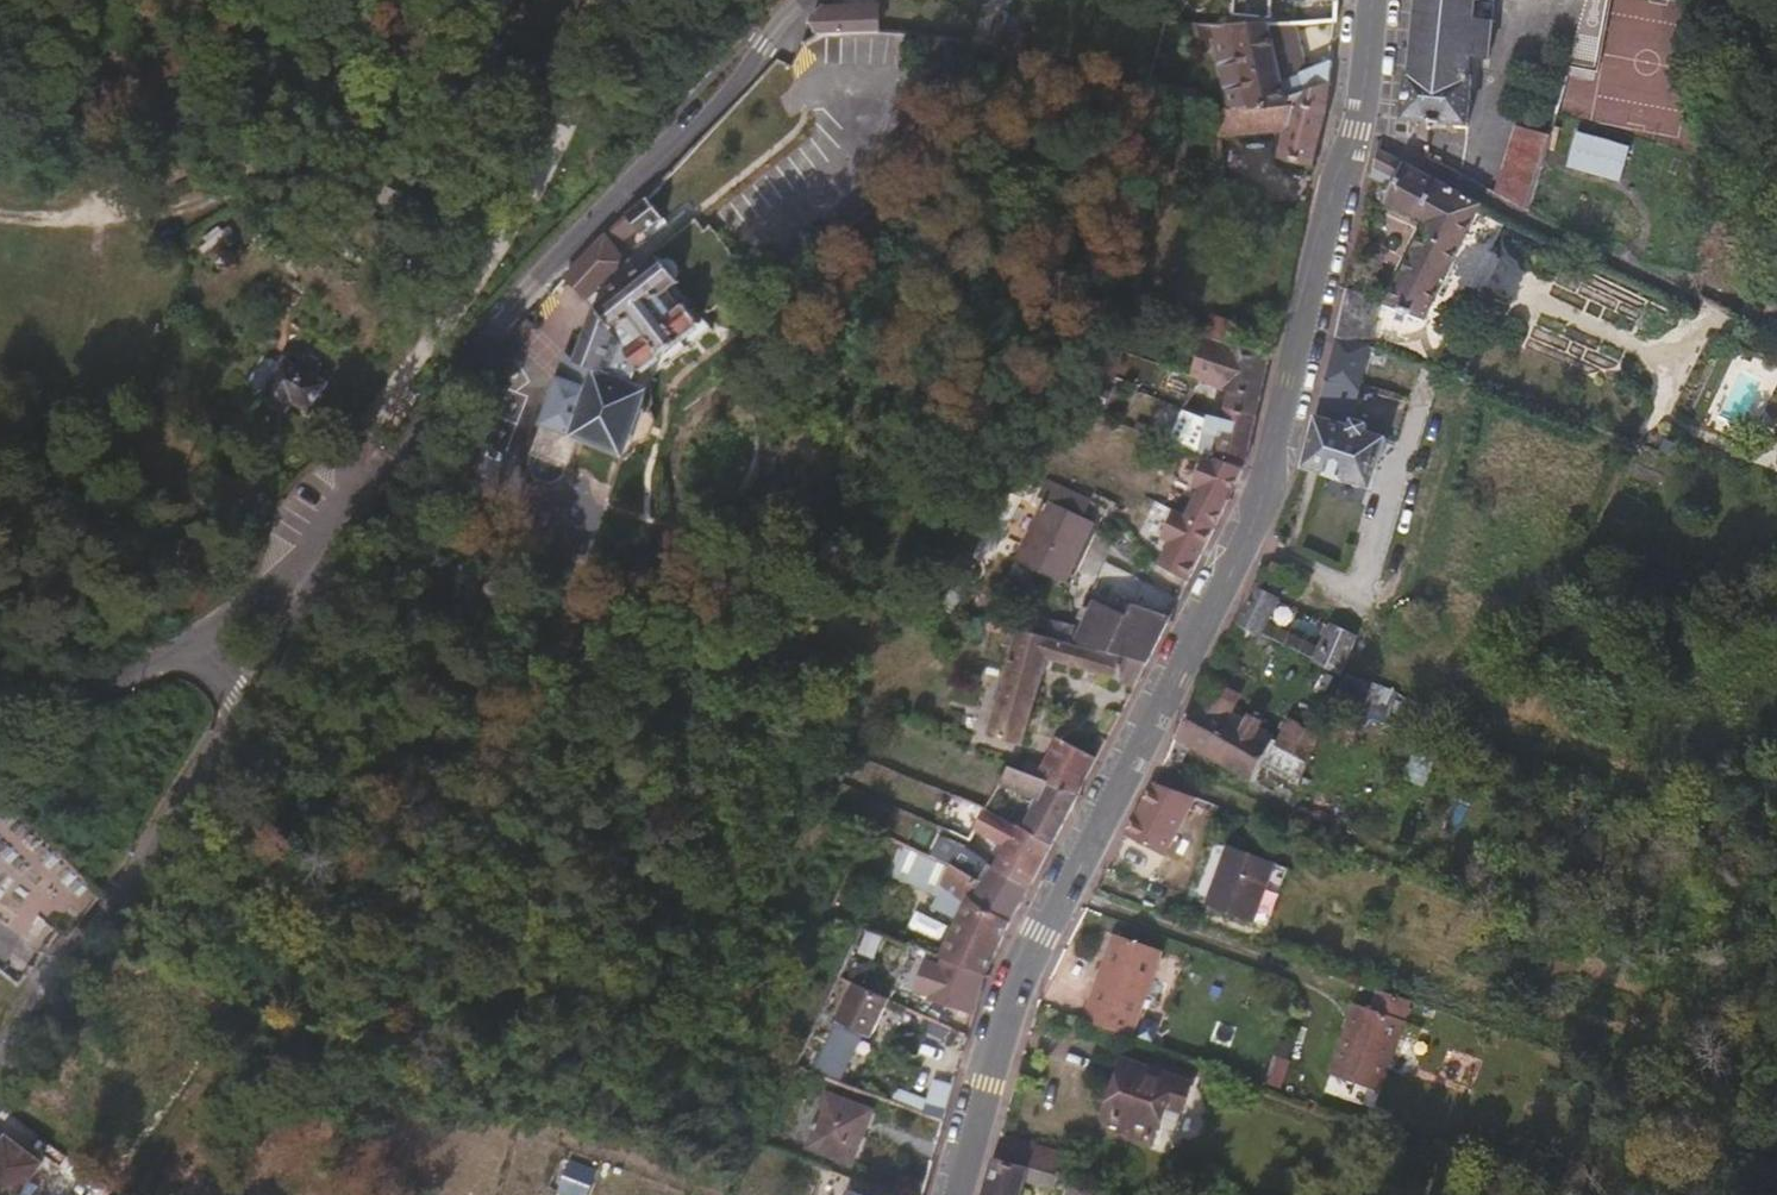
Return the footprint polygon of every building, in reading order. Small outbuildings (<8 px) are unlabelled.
[(1246,18),(1282,21),(1285,0),(1247,0),(1246,18)] [(1411,76),(1407,76),(1403,122),(1410,123),(1467,128),(1472,80),(1468,79),(1470,60),(1489,62),(1492,26),(1474,24),(1476,3),(1480,3),(1481,0),(1419,0),(1411,76)] [(1348,24),(1350,2),(1308,6),(1308,23),(1348,24)] [(877,40),(876,17),(823,17),(814,26),(818,42),(827,42),(877,40)] [(1318,71),(1308,23),(1240,25),(1250,111),(1342,87),(1345,61),(1318,71)] [(920,62),(922,45),(877,40),(827,42),(826,58),(873,59),(920,62)] [(1326,170),(1339,120),(1342,87),(1250,111),(1230,117),(1231,138),(1297,134),(1291,160),(1326,170)] [(905,133),(888,111),(864,129),(881,150),(905,133)] [(1535,213),(1558,137),(1526,130),(1503,196),(1535,213)] [(1567,169),(1622,180),(1629,144),(1574,133),(1567,169)] [(655,214),(710,166),(696,150),(646,201),(655,214)] [(1425,326),(1481,208),(1378,154),(1370,184),(1380,190),(1383,185),(1393,190),(1385,207),(1426,227),(1388,311),(1425,326)] [(664,225),(655,214),(646,201),(627,219),(638,233),(645,241),(664,225)] [(616,254),(638,233),(627,219),(606,241),(616,254)] [(603,288),(627,268),(616,254),(606,241),(566,283),(590,305),(603,288)] [(668,379),(726,334),(692,292),(695,287),(693,283),(695,279),(689,267),(685,265),(679,264),(674,262),(663,272),(660,270),(644,282),(644,285),(636,292),(634,290),(631,289),(628,292),(629,298),(610,312),(590,367),(593,370),(587,385),(573,379),(545,457),(548,461),(546,470),(549,476),(554,480),(561,483),(570,483),(578,477),(579,471),(584,473),(595,446),(638,462),(642,463),(646,460),(651,453),(663,421),(667,410),(665,395),(664,389),(665,384),(668,379)] [(1346,289),(1337,326),(1303,470),(1372,492),(1387,443),(1367,436),(1369,429),(1355,425),(1353,432),(1349,430),(1378,306),(1346,289)] [(1216,324),(1209,344),(1204,342),(1191,381),(1229,394),(1226,409),(1256,421),(1268,364),(1229,351),(1235,331),(1216,324)] [(1226,409),(1229,394),(1191,381),(1180,412),(1208,421),(1209,417),(1223,420),(1226,409)] [(319,421),(326,409),(291,386),(284,382),(278,384),(257,417),(282,433),(290,421),(309,432),(319,421)] [(1244,472),(1256,421),(1226,409),(1223,420),(1209,417),(1208,421),(1198,459),(1202,461),(1211,464),(1214,462),(1244,472)] [(1230,502),(1244,472),(1214,462),(1211,464),(1202,461),(1195,487),(1230,502)] [(1075,581),(1101,530),(1082,521),(1088,506),(1047,487),(1040,502),(1048,507),(1018,567),(1063,588),(1069,578),(1075,581)] [(1106,590),(1137,589),(1136,569),(1105,570),(1106,590)] [(1267,624),(1278,601),(1254,590),(1237,623),(1254,632),(1262,636),(1267,624)] [(1099,608),(1094,608),(1088,605),(1079,601),(1067,626),(1076,631),(1075,633),(1032,620),(1029,637),(1069,647),(1075,650),(1147,668),(1171,623),(1133,610),(1127,620),(1099,608)] [(1237,651),(1243,638),(1249,640),(1254,632),(1237,623),(1217,662),(1233,670),(1242,653),(1237,651)] [(1320,651),(1277,630),(1267,624),(1262,636),(1315,663),(1320,651)] [(1340,675),(1355,640),(1331,628),(1320,651),(1315,663),(1340,675)] [(1147,668),(1075,650),(1069,647),(1029,637),(1017,634),(989,740),(1022,750),(1048,664),(1120,683),(1119,688),(1134,692),(1147,668)] [(1386,725),(1395,699),(1346,677),(1336,703),(1363,716),(1386,725)] [(1291,724),(1281,746),(1229,717),(1238,698),(1206,683),(1175,741),(1243,780),(1252,786),(1250,789),(1287,809),(1299,789),(1318,736),(1291,724)] [(1086,795),(1106,758),(1066,738),(1051,765),(1036,761),(1029,771),(1086,795)] [(1063,842),(1086,795),(1029,771),(1017,765),(1014,768),(1006,785),(1020,791),(1040,798),(1036,810),(1041,811),(1032,829),(1063,842)] [(1009,818),(1020,791),(1006,785),(994,812),(1009,818)] [(1006,830),(1010,819),(1009,818),(994,812),(990,810),(983,825),(1003,834),(1006,830)] [(1019,838),(1025,825),(1010,819),(1006,830),(1019,838)] [(1038,887),(1063,842),(1032,829),(1025,825),(1019,838),(1003,869),(1038,887)] [(1019,923),(1038,887),(1003,869),(976,850),(950,840),(941,860),(959,869),(983,886),(975,900),(1019,923)] [(983,886),(959,869),(941,860),(908,846),(896,873),(943,895),(949,888),(975,900),(983,886)] [(1287,871),(1272,867),(1228,851),(1208,906),(1253,923),(1268,927),(1287,871)] [(996,967),(1019,923),(975,900),(954,940),(932,928),(925,943),(948,950),(996,967)] [(983,1012),(930,990),(940,967),(992,982),(996,967),(948,950),(925,943),(884,932),(861,983),(897,1000),(977,1036),(983,1012)] [(1132,1041),(1162,954),(1115,936),(1083,1024),(1132,1041)] [(879,1038),(897,1000),(861,983),(818,1071),(843,1080),(855,1054),(860,1056),(870,1034),(879,1038)] [(1379,1095),(1410,1004),(1376,991),(1376,993),(1369,1010),(1353,1005),(1330,1077),(1379,1095)] [(1154,1144),(1160,1126),(1176,1132),(1192,1086),(1126,1063),(1118,1087),(1110,1101),(1108,1106),(1107,1115),(1109,1119),(1112,1121),(1110,1129),(1154,1144)] [(945,1122),(956,1084),(936,1079),(925,1114),(945,1122)] [(866,1165),(885,1110),(840,1094),(822,1149),(866,1165)] [(1068,1155),(1032,1144),(1001,1136),(994,1160),(1025,1170),(1059,1180),(1068,1155)] [(46,1172),(10,1144),(0,1157),(0,1194),(29,1194),(46,1172)] [(1027,1183),(1055,1191),(1059,1180),(1025,1170),(994,1160),(984,1194),(1023,1194),(1027,1183)] [(1104,1194),(1063,1182),(1061,1188),(1067,1190),(1065,1194),(1105,1194),(1104,1194)]
